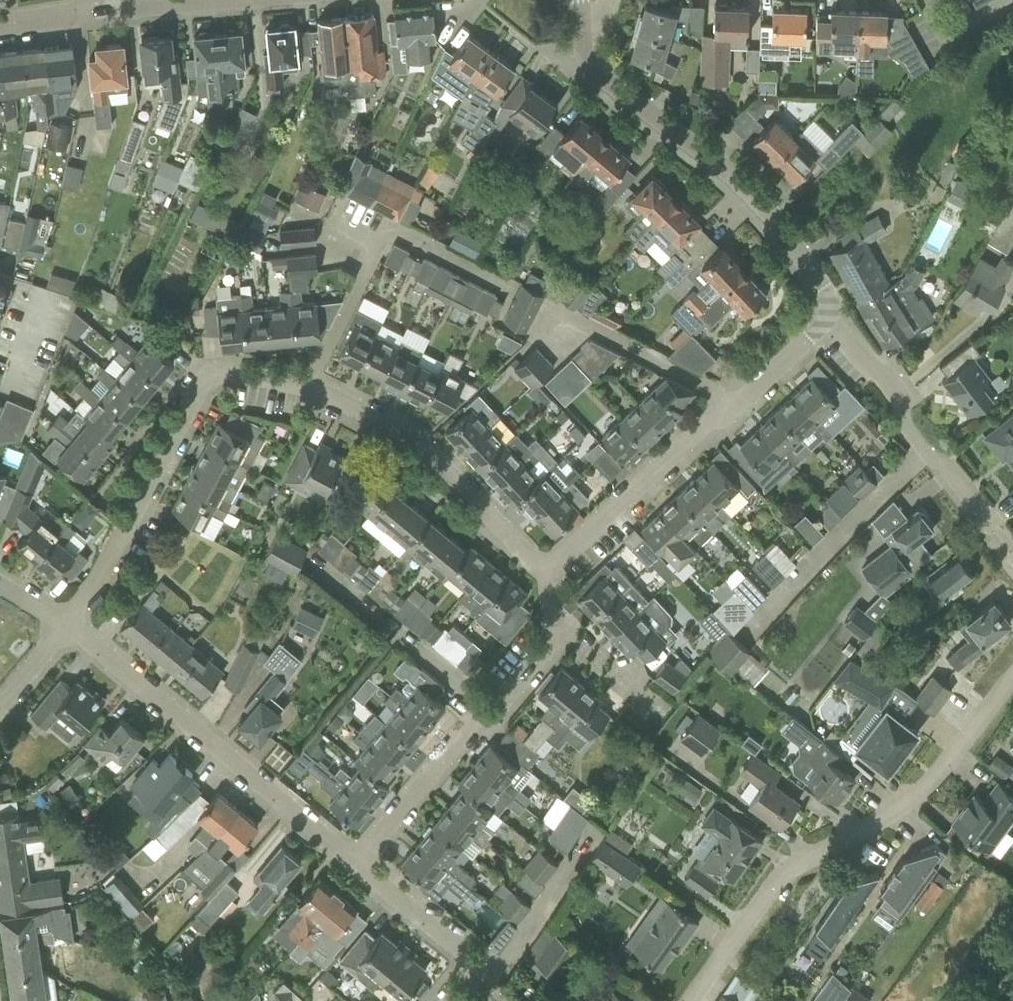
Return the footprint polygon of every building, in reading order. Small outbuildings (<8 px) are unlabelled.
[(673,18),(690,19),(689,34),(701,35),(702,5),(671,4),(669,11),(645,4),(638,29),(668,38),(673,18)] [(729,42),(747,43),(749,7),(715,6),(714,33),(702,32),(700,82),(724,83),(725,62),(728,62),(729,42)] [(394,11),(395,19),(388,20),(394,72),(405,70),(402,42),(404,42),(416,41),(430,40),(436,39),(432,8),(394,11)] [(704,8),(703,31),(714,32),(715,9),(704,8)] [(803,38),(805,9),(773,8),(772,23),(760,23),(760,47),(759,51),(788,52),(789,38),(803,38)] [(817,15),(815,50),(829,50),(846,51),(857,51),(859,11),(831,10),(831,16),(817,15)] [(887,12),(859,11),(857,51),(894,52),(903,59),(912,74),(929,65),(903,19),(887,18),(887,12)] [(377,50),(375,33),(373,14),(346,16),(351,65),(350,65),(351,72),(337,96),(377,93),(375,76),(385,74),(383,60),(379,60),(378,49),(377,50)] [(351,65),(346,16),(317,19),(319,39),(322,68),(350,65),(351,65)] [(298,60),(297,53),(312,52),(309,28),(294,29),(294,24),(267,27),(270,52),(264,52),(266,72),(268,93),(281,91),(280,84),(284,84),(281,61),(298,60)] [(662,58),(668,38),(638,29),(631,54),(655,61),(653,67),(671,77),(677,65),(662,58)] [(235,64),(244,63),(240,30),(217,32),(224,94),(223,95),(223,103),(232,103),(232,94),(238,93),(235,64)] [(224,94),(217,32),(194,35),(197,59),(186,60),(188,75),(197,74),(199,93),(207,93),(208,105),(223,103),(223,95),(224,94)] [(473,75),(491,51),(468,34),(436,78),(445,85),(451,76),(467,88),(473,75)] [(179,82),(178,73),(176,53),(171,53),(169,35),(141,37),(146,81),(162,79),(164,97),(154,121),(174,129),(189,84),(188,81),(179,82)] [(431,57),(430,40),(416,41),(404,42),(406,59),(431,57)] [(98,56),(89,57),(91,77),(94,101),(97,125),(106,124),(112,123),(109,100),(108,91),(127,89),(126,79),(125,63),(123,43),(105,45),(106,55),(98,56)] [(77,81),(74,63),(72,44),(45,47),(49,84),(44,85),(47,109),(57,108),(54,84),(77,81)] [(24,49),(22,50),(27,87),(25,87),(27,101),(35,100),(37,111),(35,111),(37,127),(45,128),(47,122),(46,110),(47,109),(44,85),(49,84),(45,47),(24,49)] [(759,70),(759,58),(759,51),(760,47),(747,47),(746,70),(759,70)] [(27,87),(22,50),(3,52),(5,69),(8,89),(2,90),(4,102),(5,115),(17,113),(14,89),(25,87),(27,87)] [(462,97),(454,113),(474,123),(480,128),(478,131),(481,133),(471,147),(478,153),(494,123),(495,123),(496,121),(494,120),(484,113),(490,104),(487,101),(495,91),(496,92),(514,68),(491,51),(473,75),(467,88),(462,97)] [(522,74),(511,90),(500,104),(501,105),(494,120),(496,121),(495,123),(501,127),(510,114),(537,133),(546,121),(558,104),(530,85),(533,81),(522,74)] [(759,80),(758,91),(777,92),(778,80),(759,80)] [(754,95),(744,106),(756,117),(766,107),(755,97),(754,95)] [(869,114),(858,126),(851,119),(827,144),(839,155),(863,131),(878,146),(893,130),(886,122),(903,104),(896,97),(874,119),(869,114)] [(239,148),(256,113),(243,106),(225,141),(239,148)] [(554,123),(537,146),(548,155),(553,149),(560,154),(567,160),(560,167),(571,176),(604,136),(591,125),(592,123),(586,118),(584,119),(581,116),(580,115),(567,130),(566,132),(554,123)] [(132,161),(146,122),(133,117),(119,156),(132,161)] [(773,160),(795,138),(774,118),(753,139),(773,160)] [(66,148),(70,125),(51,121),(46,145),(66,148)] [(794,180),(823,150),(802,130),(795,138),(773,160),(794,180)] [(572,176),(570,179),(581,188),(598,167),(606,174),(611,178),(629,156),(628,155),(628,156),(624,153),(625,151),(619,146),(617,147),(604,136),(571,176),(572,176)] [(254,152),(244,170),(261,179),(271,161),(254,152)] [(200,191),(213,165),(191,153),(184,166),(178,180),(200,191)] [(370,204),(386,170),(371,163),(373,160),(357,153),(339,189),(370,204)] [(178,180),(184,166),(163,157),(153,183),(173,191),(178,179),(178,180)] [(77,186),(82,166),(68,163),(63,182),(77,186)] [(399,219),(416,185),(386,170),(370,204),(399,219)] [(646,208),(625,230),(635,239),(675,198),(663,186),(664,184),(659,179),(656,179),(652,176),(638,190),(633,195),(640,203),(646,208)] [(294,197),(319,209),(327,192),(302,180),(294,197)] [(621,192),(608,181),(589,205),(602,215),(621,192)] [(252,213),(272,222),(278,209),(272,206),(274,199),(262,194),(260,200),(258,199),(252,213)] [(1012,241),(1012,196),(988,239),(1008,250),(1012,241)] [(675,198),(635,239),(644,249),(657,235),(666,226),(673,234),(679,240),(698,220),(694,217),(695,214),(690,209),(687,210),(675,198)] [(10,203),(0,201),(0,244),(1,244),(10,203)] [(235,239),(243,223),(210,209),(203,225),(235,239)] [(857,227),(841,235),(846,244),(832,252),(858,298),(887,282),(864,241),(885,229),(878,215),(857,227)] [(10,217),(4,245),(19,248),(25,221),(10,217)] [(258,251),(266,234),(243,223),(235,239),(237,240),(236,241),(258,251)] [(281,245),(317,242),(315,224),(280,228),(281,245)] [(455,232),(451,244),(476,252),(480,241),(467,237),(468,236),(455,232)] [(415,256),(407,253),(409,250),(394,242),(384,261),(400,269),(401,267),(408,270),(415,256)] [(665,276),(691,252),(682,243),(657,267),(665,276)] [(685,299),(671,313),(678,320),(683,325),(690,333),(691,332),(704,320),(704,319),(697,312),(743,269),(732,256),(733,254),(728,249),(725,249),(723,246),(722,245),(702,263),(701,264),(713,277),(697,291),(695,289),(694,290),(684,299),(685,299)] [(309,252),(286,254),(290,289),(295,338),(320,336),(318,316),(316,301),(301,303),(300,288),(305,288),(304,271),(316,270),(315,252),(309,252)] [(674,285),(700,260),(691,252),(665,276),(674,285)] [(964,280),(953,297),(977,312),(984,301),(992,306),(1005,285),(1001,283),(1012,264),(1012,261),(1004,255),(997,267),(978,256),(964,280)] [(415,274),(422,260),(415,256),(408,270),(415,274)] [(917,301),(908,288),(915,283),(922,270),(911,264),(905,274),(889,285),(887,282),(858,298),(867,316),(886,343),(923,322),(913,304),(917,301)] [(447,301),(460,276),(438,265),(425,289),(447,301)] [(743,269),(697,312),(704,319),(704,320),(710,326),(720,316),(719,315),(726,307),(734,300),(744,310),(745,311),(766,292),(765,291),(764,291),(762,288),(762,286),(758,281),(755,281),(743,269)] [(576,304),(590,289),(575,275),(559,294),(574,306),(576,304)] [(470,312),(482,287),(460,276),(447,301),(470,312)] [(537,306),(544,294),(522,283),(516,295),(537,306)] [(135,302),(126,298),(109,290),(102,287),(99,295),(100,295),(97,302),(103,304),(128,316),(135,302)] [(503,301),(496,297),(497,295),(482,287),(470,312),(473,307),(488,314),(489,312),(496,315),(503,301)] [(295,338),(290,289),(280,290),(281,305),(267,307),(271,341),(295,338)] [(271,341),(267,307),(252,308),(251,293),(241,294),(246,343),(271,341)] [(217,306),(204,308),(204,313),(205,314),(207,334),(220,333),(221,346),(246,343),(241,294),(231,295),(216,297),(217,306)] [(532,318),(537,306),(516,295),(510,307),(532,318)] [(338,353),(360,364),(376,333),(382,320),(357,308),(363,297),(362,296),(337,345),(340,347),(338,353)] [(525,330),(532,318),(510,307),(504,319),(525,330)] [(90,322),(75,310),(66,331),(77,337),(90,322)] [(172,342),(156,329),(151,325),(143,335),(147,339),(137,350),(126,341),(119,348),(158,380),(174,361),(163,352),(172,342)] [(499,343),(514,350),(519,339),(504,332),(499,343)] [(716,358),(691,332),(690,333),(668,354),(701,371),(716,358)] [(395,350),(398,345),(376,333),(360,364),(381,375),(382,375),(395,349),(395,350)] [(401,391),(417,361),(423,349),(401,338),(398,345),(395,350),(395,349),(382,375),(381,375),(379,380),(401,391)] [(600,369),(619,352),(590,338),(580,348),(600,369)] [(65,366),(80,347),(70,339),(60,363),(65,366)] [(975,356),(980,352),(972,341),(940,365),(948,376),(942,380),(968,414),(993,395),(984,383),(991,377),(975,356)] [(523,376),(544,356),(536,346),(514,367),(523,376)] [(158,380),(119,348),(113,356),(124,366),(115,377),(142,399),(158,380)] [(600,369),(580,348),(571,356),(591,378),(600,369)] [(479,385),(464,378),(455,373),(464,357),(450,351),(442,367),(441,366),(438,371),(439,372),(426,397),(426,398),(448,409),(457,392),(467,397),(479,385)] [(532,386),(553,365),(544,356),(523,376),(532,386)] [(557,369),(544,381),(545,381),(551,388),(564,403),(582,387),(587,382),(591,378),(571,356),(561,365),(557,369)] [(439,372),(438,371),(417,361),(401,391),(424,403),(426,398),(426,397),(439,372)] [(100,377),(91,388),(100,395),(99,396),(126,418),(142,399),(115,377),(104,367),(97,375),(100,377)] [(677,407),(694,391),(666,376),(639,401),(663,428),(681,411),(677,407)] [(851,400),(840,388),(831,378),(821,387),(812,376),(794,393),(829,431),(847,414),(842,409),(851,400)] [(99,396),(100,395),(81,380),(74,388),(93,404),(83,415),(88,419),(110,437),(111,436),(126,418),(99,396)] [(794,393),(776,410),(801,436),(811,426),(822,437),(829,431),(794,393)] [(663,428),(639,401),(621,418),(646,444),(663,428)] [(21,438),(34,408),(23,403),(13,427),(0,429),(0,440),(21,438)] [(9,421),(15,408),(4,403),(0,413),(0,422),(9,421)] [(462,449),(489,425),(499,415),(492,407),(481,417),(472,406),(460,417),(446,431),(462,449)] [(790,446),(801,436),(776,410),(758,426),(793,464),(801,457),(790,446)] [(219,421),(207,443),(250,466),(265,439),(264,437),(257,434),(260,428),(231,412),(225,424),(219,421)] [(88,419),(79,430),(67,420),(59,414),(53,421),(99,460),(115,440),(111,436),(110,437),(88,419)] [(1001,423),(985,436),(1002,458),(1005,456),(1012,465),(1012,414),(1001,423)] [(505,442),(516,433),(499,415),(489,425),(462,449),(479,467),(505,442)] [(646,444),(621,418),(603,435),(614,447),(627,461),(646,444)] [(99,460),(53,421),(47,429),(66,445),(56,457),(83,479),(99,460)] [(575,424),(568,430),(578,440),(585,434),(575,424)] [(758,426),(740,443),(750,454),(741,462),(755,477),(762,485),(772,476),(766,469),(776,459),(786,470),(793,464),(758,426)] [(496,484),(533,449),(541,442),(536,437),(528,444),(516,432),(516,433),(505,442),(479,467),(496,484)] [(250,466),(207,443),(195,465),(226,481),(233,468),(246,475),(250,466)] [(304,443),(295,461),(285,479),(309,492),(314,483),(327,489),(344,458),(318,444),(316,449),(304,443)] [(623,466),(607,448),(593,461),(610,478),(623,466)] [(538,477),(544,472),(548,468),(539,458),(540,457),(533,449),(496,484),(513,503),(518,497),(539,478),(538,477)] [(758,489),(750,481),(737,466),(728,475),(714,460),(696,477),(731,514),(758,489)] [(535,515),(572,480),(580,472),(573,465),(565,472),(555,462),(548,468),(544,472),(538,477),(539,478),(518,497),(535,515)] [(860,464),(845,477),(862,495),(876,481),(866,471),(860,464)] [(873,464),(866,471),(876,481),(883,475),(873,464)] [(219,494),(226,481),(195,465),(184,486),(227,509),(232,501),(219,494)] [(369,513),(391,487),(372,471),(350,497),(369,513)] [(731,514),(696,477),(678,493),(703,520),(713,510),(723,521),(731,514)] [(267,501),(275,485),(265,480),(256,496),(267,501)] [(589,498),(579,487),(572,480),(535,515),(552,533),(589,498)] [(825,497),(830,503),(841,515),(841,514),(859,498),(843,481),(825,497)] [(52,526),(40,516),(27,505),(32,492),(17,486),(4,518),(19,525),(27,532),(18,543),(37,558),(37,559),(68,522),(60,516),(52,526)] [(227,509),(184,486),(172,509),(203,525),(210,511),(223,518),(227,509)] [(388,529),(410,502),(391,487),(369,513),(388,529)] [(713,531),(703,520),(678,493),(660,510),(695,547),(702,541),(713,531)] [(86,500),(79,509),(86,515),(92,515),(97,509),(86,500)] [(407,545),(429,518),(410,502),(388,529),(407,545)] [(842,515),(841,514),(841,515),(830,503),(826,507),(826,522),(830,527),(842,515)] [(918,508),(891,529),(884,535),(891,544),(862,566),(881,591),(882,591),(885,594),(920,566),(917,563),(930,553),(921,541),(913,547),(912,545),(933,528),(918,508)] [(695,547),(660,510),(642,527),(674,561),(683,553),(692,562),(701,553),(695,547)] [(807,512),(795,521),(812,543),(824,533),(807,512)] [(426,561),(448,534),(429,518),(407,545),(398,555),(406,561),(414,551),(426,561)] [(89,557),(79,549),(84,542),(72,533),(75,529),(68,522),(37,559),(37,558),(33,563),(53,579),(62,569),(72,577),(89,557)] [(323,529),(313,541),(320,547),(317,549),(330,560),(344,543),(332,533),(330,535),(323,529)] [(307,549),(277,533),(266,555),(296,571),(307,549)] [(467,550),(466,549),(448,534),(426,561),(445,577),(449,572),(448,572),(467,550)] [(631,548),(645,563),(648,566),(651,563),(660,555),(657,551),(643,537),(631,548)] [(947,541),(931,553),(931,554),(937,562),(954,550),(947,541)] [(361,561),(354,555),(356,553),(344,543),(330,560),(342,570),(344,568),(351,573),(361,561)] [(467,588),(489,561),(470,545),(466,549),(467,550),(448,572),(449,572),(467,588)] [(786,573),(766,551),(752,564),(773,586),(786,573)] [(956,553),(940,565),(928,574),(929,576),(923,581),(932,591),(917,603),(927,615),(948,600),(963,587),(959,582),(972,573),(956,553)] [(677,573),(660,555),(651,563),(668,581),(677,573)] [(368,591),(387,568),(381,563),(373,567),(370,564),(367,567),(361,561),(351,573),(357,578),(355,581),(368,591)] [(476,615),(508,577),(489,561),(467,588),(478,596),(470,606),(470,610),(476,615)] [(621,592),(630,583),(613,565),(609,569),(604,563),(579,586),(585,592),(578,599),(595,617),(621,592)] [(387,568),(368,591),(380,602),(382,599),(388,605),(400,591),(394,585),(395,584),(392,582),(397,576),(387,568)] [(732,586),(735,590),(752,608),(767,595),(746,573),(732,586)] [(508,577),(476,615),(507,640),(531,611),(520,602),(528,593),(508,577)] [(611,634),(649,599),(642,592),(641,592),(632,582),(630,583),(621,592),(595,617),(611,634)] [(754,609),(752,608),(735,590),(712,610),(724,623),(733,632),(754,609)] [(400,591),(388,605),(395,610),(393,612),(406,623),(419,605),(420,606),(426,598),(417,591),(410,599),(400,591)] [(649,599),(611,634),(628,652),(634,646),(646,658),(660,644),(665,639),(659,632),(671,621),(672,614),(654,594),(649,599)] [(993,600),(978,613),(966,621),(975,633),(947,656),(957,668),(999,635),(996,632),(1010,620),(993,600)] [(121,628),(171,669),(191,644),(141,603),(121,628)] [(302,604),(292,625),(317,636),(327,616),(302,604)] [(436,624),(430,618),(432,615),(420,606),(419,605),(406,623),(418,633),(420,631),(426,636),(436,624)] [(844,621),(863,636),(876,620),(857,606),(844,621)] [(870,660),(893,629),(880,619),(857,650),(870,660)] [(455,639),(443,629),(436,624),(426,636),(433,641),(431,644),(443,654),(455,639)] [(455,639),(443,654),(453,662),(458,662),(464,667),(474,655),(468,650),(470,647),(467,644),(473,636),(464,629),(455,639)] [(768,666),(750,651),(732,635),(715,655),(732,670),(735,667),(754,683),(768,666)] [(268,703),(287,681),(303,660),(279,641),(263,660),(274,670),(257,691),(245,706),(249,710),(239,722),(259,739),(272,724),(281,713),(268,703)] [(239,689),(259,649),(244,642),(224,682),(239,689)] [(223,671),(201,652),(191,644),(171,669),(202,696),(223,671)] [(475,654),(474,655),(464,667),(464,668),(470,674),(482,660),(475,654)] [(666,661),(654,677),(673,691),(685,675),(691,667),(682,658),(675,667),(666,661)] [(881,706),(894,683),(850,658),(834,679),(881,706)] [(548,721),(581,682),(562,666),(539,694),(550,703),(540,715),(542,717),(523,740),(510,729),(498,743),(521,762),(527,767),(539,753),(535,750),(546,737),(554,726),(548,721)] [(434,698),(444,686),(428,674),(421,667),(409,681),(407,681),(402,686),(403,689),(402,691),(396,686),(390,693),(430,726),(445,707),(434,698)] [(952,689),(936,677),(933,675),(916,697),(935,712),(952,689)] [(30,714),(46,727),(59,710),(81,728),(91,717),(103,701),(77,680),(71,687),(60,678),(30,714)] [(554,726),(546,737),(553,743),(571,721),(576,725),(565,737),(579,748),(589,736),(608,712),(596,702),(600,698),(581,682),(548,721),(554,726)] [(430,726),(390,693),(384,701),(395,710),(386,721),(415,745),(430,726)] [(917,731),(886,706),(855,746),(887,771),(917,731)] [(698,712),(680,737),(703,753),(721,728),(698,712)] [(84,743),(100,756),(105,760),(112,751),(124,761),(132,751),(144,736),(122,717),(110,731),(100,724),(84,743)] [(415,745),(386,721),(377,732),(365,723),(359,730),(400,765),(415,745)] [(400,765),(359,730),(353,738),(365,748),(355,759),(361,764),(382,782),(383,782),(389,787),(386,782),(400,765)] [(844,755),(834,747),(813,731),(809,735),(818,742),(810,751),(799,751),(792,760),(793,771),(807,782),(809,779),(837,801),(840,798),(845,799),(850,792),(847,788),(855,778),(837,764),(844,755)] [(533,772),(527,767),(521,762),(517,767),(490,744),(474,763),(514,796),(520,788),(533,772)] [(373,806),(334,773),(303,747),(287,766),(299,776),(309,765),(321,775),(319,777),(320,784),(335,796),(330,802),(358,825),(373,806)] [(153,758),(132,784),(152,800),(147,806),(167,822),(191,799),(178,789),(192,772),(185,767),(182,764),(183,764),(179,761),(179,762),(176,759),(169,753),(160,764),(153,758)] [(798,801),(773,782),(780,773),(764,761),(753,753),(743,766),(744,773),(760,784),(749,801),(765,812),(781,824),(785,818),(789,821),(797,809),(794,806),(798,801)] [(990,767),(1005,778),(1012,768),(1012,766),(998,755),(990,767)] [(514,796),(474,763),(458,782),(464,787),(486,805),(486,804),(495,793),(508,804),(514,796)] [(361,764),(352,775),(340,765),(334,773),(373,806),(389,787),(383,782),(382,782),(361,764)] [(999,781),(985,801),(975,794),(954,821),(991,849),(1012,819),(1012,792),(999,781)] [(695,801),(703,791),(689,782),(682,792),(695,801)] [(492,809),(486,804),(486,805),(464,787),(449,805),(488,838),(495,830),(483,821),(492,809)] [(207,844),(237,808),(217,791),(197,815),(206,822),(196,834),(207,844)] [(570,803),(561,816),(580,831),(588,817),(570,803)] [(488,838),(449,805),(434,824),(461,847),(470,836),(482,845),(488,838)] [(762,839),(746,827),(733,818),(732,820),(714,807),(702,823),(720,836),(704,859),(700,856),(685,876),(709,894),(718,881),(715,879),(720,873),(732,881),(762,839)] [(196,855),(192,859),(211,875),(225,859),(218,853),(228,840),(236,847),(238,848),(240,847),(258,825),(237,808),(207,844),(196,855)] [(19,820),(18,811),(0,813),(0,849),(13,847),(13,852),(24,851),(22,839),(42,836),(40,817),(19,820)] [(566,852),(580,831),(561,816),(550,833),(551,839),(566,852)] [(452,858),(461,847),(434,824),(418,843),(469,885),(476,877),(464,868),(452,858)] [(610,828),(603,838),(626,855),(634,843),(610,828)] [(591,857),(589,859),(605,870),(614,856),(619,849),(603,838),(603,839),(591,857)] [(469,885),(418,843),(402,862),(430,884),(439,873),(451,883),(449,885),(462,896),(464,893),(470,886),(469,885)] [(929,859),(931,857),(939,846),(935,844),(904,857),(880,889),(886,893),(880,902),(898,916),(896,919),(897,920),(937,865),(929,859)] [(284,882),(288,877),(301,861),(281,845),(260,871),(268,878),(250,899),(263,910),(286,883),(284,882)] [(26,863),(24,851),(13,852),(13,847),(0,849),(0,908),(32,903),(63,899),(60,875),(28,879),(26,863)] [(542,882),(558,864),(539,848),(524,867),(526,869),(542,883),(542,882)] [(210,897),(226,879),(236,868),(226,859),(211,875),(200,887),(210,897)] [(878,868),(851,879),(850,880),(848,880),(847,881),(846,883),(815,928),(818,930),(805,948),(819,958),(819,959),(820,960),(882,872),(881,872),(879,874),(876,871),(878,868)] [(542,883),(526,869),(517,880),(535,895),(545,884),(542,882),(542,883)] [(145,903),(119,873),(104,886),(131,916),(139,908),(145,903)] [(299,939),(338,892),(320,877),(307,892),(298,903),(306,909),(289,930),(299,939)] [(926,911),(944,886),(933,878),(915,903),(926,911)] [(239,891),(226,879),(210,897),(191,919),(204,931),(239,891)] [(512,889),(500,905),(518,920),(531,904),(512,889)] [(335,933),(344,923),(356,908),(338,892),(299,939),(289,950),(300,959),(316,940),(332,954),(344,940),(335,933)] [(699,921),(682,910),(668,899),(633,948),(661,968),(681,940),(683,943),(699,921)] [(69,937),(64,905),(0,914),(3,935),(44,930),(54,932),(69,937)] [(151,922),(139,908),(131,916),(142,929),(151,922)] [(573,916),(559,920),(563,933),(577,928),(573,916)] [(542,965),(562,938),(545,927),(527,954),(542,965)] [(381,977),(404,950),(381,931),(375,938),(365,929),(340,959),(359,975),(367,965),(381,977)] [(41,967),(38,942),(56,940),(54,932),(44,930),(3,935),(9,972),(41,967)] [(576,947),(562,938),(542,965),(557,975),(576,947)] [(181,978),(186,983),(185,984),(199,1000),(217,981),(219,982),(230,970),(209,950),(202,958),(193,949),(181,962),(189,970),(181,978)] [(426,969),(404,950),(381,977),(404,996),(410,989),(421,998),(429,990),(428,985),(419,977),(426,969)] [(41,967),(9,972),(13,1000),(43,1000),(46,1000),(56,999),(53,975),(41,967)] [(811,1000),(838,1000),(851,984),(832,971),(811,1000)] [(722,993),(716,1000),(757,1000),(763,993),(762,993),(739,976),(736,973),(722,993)] [(275,1000),(296,1000),(301,996),(284,980),(274,990),(275,1000)] [(219,982),(217,981),(199,1000),(240,1000),(219,982)] [(851,984),(838,1000),(869,1000),(871,999),(851,984)] [(625,997),(612,987),(602,1000),(631,1000),(625,997)] [(246,1000),(261,1000),(260,991),(257,989),(246,1000)] [(777,990),(771,999),(774,1000),(790,1000),(791,1000),(777,990)]
